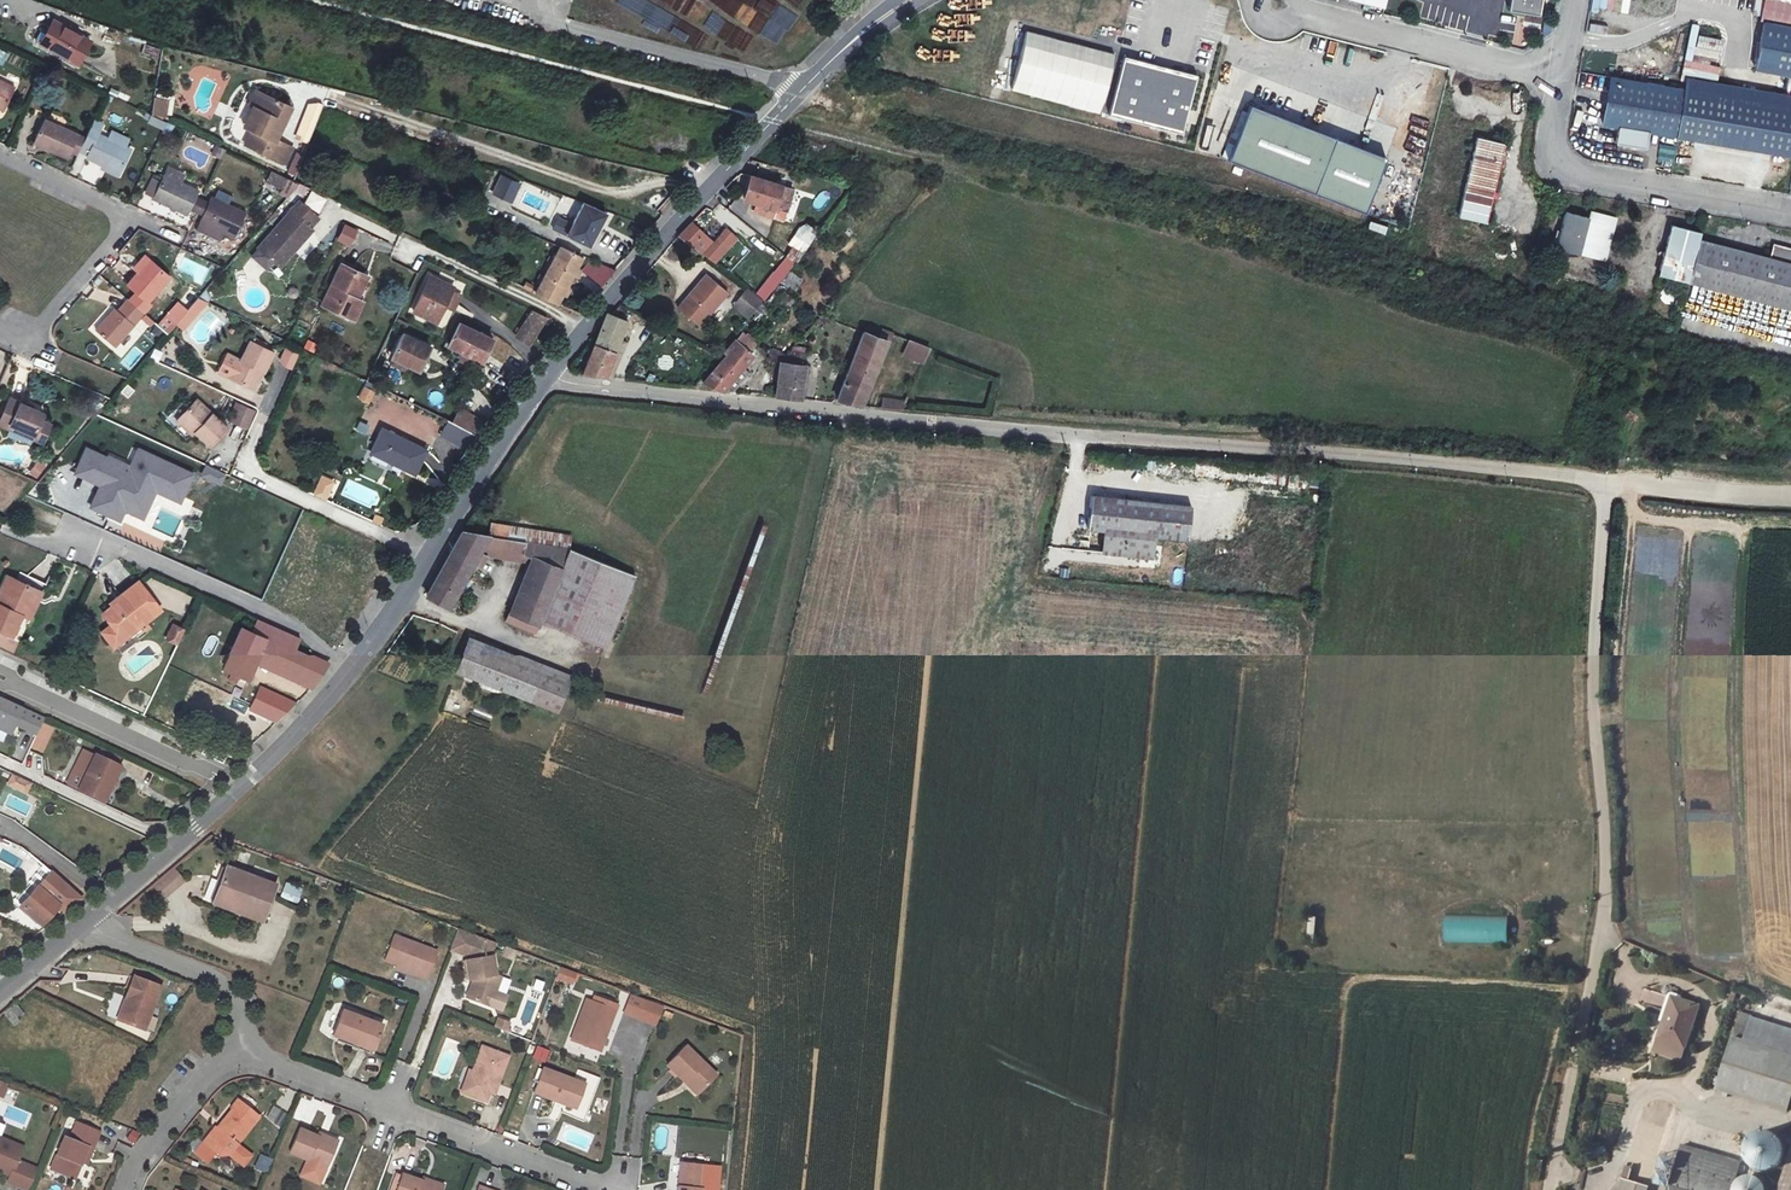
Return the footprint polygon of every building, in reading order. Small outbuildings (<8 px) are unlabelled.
[(622,7),(635,19),(646,6),(639,0),(628,0),(622,7)] [(814,0),(785,0),(805,14),(814,0)] [(1381,10),(1384,0),(1343,0),(1381,10)] [(1535,16),(1537,0),(1506,0),(1505,11),(1535,16)] [(1608,21),(1612,0),(1590,0),(1587,17),(1608,21)] [(1758,23),(1762,24),(1790,29),(1790,0),(1762,0),(1758,23)] [(1762,24),(1754,73),(1784,78),(1790,79),(1790,29),(1762,24)] [(86,45),(48,25),(37,45),(76,65),(86,45)] [(1024,32),(1010,92),(1102,114),(1116,54),(1024,32)] [(876,62),(869,55),(860,64),(867,71),(876,62)] [(1197,78),(1124,59),(1109,118),(1182,137),(1197,78)] [(1684,92),(1607,79),(1599,127),(1614,129),(1611,146),(1644,152),(1647,134),(1676,139),(1684,92)] [(1684,92),(1790,111),(1790,98),(1781,96),(1687,80),(1684,92)] [(0,84),(0,109),(10,89),(0,84)] [(286,107),(251,91),(244,106),(248,107),(243,118),(255,123),(250,133),(246,131),(241,143),(250,148),(249,150),(281,165),(288,148),(271,140),(286,107)] [(1684,92),(1676,139),(1790,159),(1790,111),(1684,92)] [(167,117),(169,99),(153,98),(152,116),(167,117)] [(1368,213),(1387,158),(1247,109),(1228,163),(1368,213)] [(255,123),(243,118),(239,128),(246,131),(250,133),(255,123)] [(75,134),(43,119),(31,142),(63,158),(75,134)] [(85,129),(76,148),(86,152),(84,157),(98,164),(96,169),(112,176),(126,149),(85,129)] [(1473,140),(1454,218),(1484,225),(1502,147),(1473,140)] [(213,158),(218,149),(208,145),(204,153),(213,158)] [(1659,160),(1672,162),(1674,149),(1660,147),(1659,160)] [(155,176),(173,183),(177,175),(159,168),(155,176)] [(276,194),(290,199),(296,181),(269,172),(265,183),(278,188),(276,194)] [(511,204),(520,184),(499,175),(491,195),(511,204)] [(177,211),(179,205),(187,193),(188,190),(173,183),(155,176),(145,196),(177,211)] [(776,191),(742,181),(736,205),(748,209),(746,218),(767,224),(776,191)] [(822,190),(812,202),(819,209),(830,196),(822,190)] [(179,205),(186,209),(193,196),(187,193),(179,205)] [(234,211),(202,196),(192,217),(225,232),(234,211)] [(305,219),(286,203),(246,248),(268,268),(301,230),(297,228),(305,219)] [(508,220),(504,228),(559,250),(566,239),(590,250),(607,218),(582,209),(567,234),(538,221),(533,231),(508,220)] [(1614,221),(1588,213),(1587,220),(1564,214),(1554,251),(1603,264),(1614,221)] [(344,224),(336,242),(350,248),(358,230),(344,224)] [(699,224),(695,231),(708,240),(712,233),(699,224)] [(695,231),(687,226),(671,244),(694,256),(712,269),(734,237),(722,229),(712,243),(708,240),(695,231)] [(1697,243),(1699,236),(1670,229),(1656,277),(1686,285),(1697,243)] [(1686,285),(1790,313),(1790,253),(1768,248),(1765,261),(1697,243),(1686,285)] [(561,250),(559,250),(533,294),(556,306),(581,263),(561,250)] [(601,288),(613,273),(591,256),(580,271),(601,288)] [(159,277),(137,257),(117,280),(125,287),(118,295),(136,311),(143,303),(139,300),(159,277)] [(782,257),(750,295),(759,301),(790,262),(782,257)] [(356,273),(337,264),(316,308),(347,323),(356,302),(345,296),(356,273)] [(722,297),(700,279),(672,311),(693,329),(722,297)] [(449,292),(425,281),(407,316),(432,329),(449,292)] [(743,321),(746,317),(759,301),(750,295),(744,291),(730,309),(743,321)] [(132,311),(114,296),(88,324),(107,341),(132,311)] [(176,312),(167,304),(157,315),(166,323),(176,312)] [(540,317),(524,310),(509,339),(525,346),(540,317)] [(622,317),(604,313),(597,311),(591,328),(579,374),(606,377),(622,317)] [(705,380),(712,388),(719,388),(757,341),(742,328),(729,343),(733,347),(705,380)] [(862,404),(891,335),(877,329),(874,335),(861,329),(834,401),(862,404)] [(492,346),(459,333),(449,354),(481,368),(492,346)] [(427,350),(398,335),(387,359),(416,373),(427,350)] [(303,348),(313,353),(317,344),(306,340),(303,348)] [(923,362),(928,350),(906,341),(901,354),(923,362)] [(269,353),(246,342),(236,362),(231,360),(222,380),(244,390),(253,370),(260,373),(269,353)] [(284,348),(277,364),(292,370),(298,354),(284,348)] [(802,363),(775,357),(769,393),(797,395),(802,363)] [(363,386),(357,399),(369,405),(375,392),(363,386)] [(6,423),(8,416),(29,426),(27,432),(39,437),(47,418),(37,412),(40,403),(7,389),(0,405),(0,421),(6,423)] [(478,392),(471,400),(484,411),(491,402),(478,392)] [(880,396),(877,406),(903,409),(905,399),(880,396)] [(222,427),(193,400),(177,419),(206,446),(222,427)] [(251,410),(236,404),(229,421),(242,428),(251,410)] [(472,439),(480,426),(458,415),(450,428),(472,439)] [(6,423),(27,432),(29,426),(8,416),(6,423)] [(366,434),(369,425),(358,421),(355,431),(366,434)] [(450,428),(447,427),(439,440),(467,454),(475,441),(472,439),(450,428)] [(421,455),(380,434),(370,455),(390,465),(388,469),(411,480),(421,455)] [(98,486),(88,510),(170,542),(173,535),(180,517),(161,509),(164,499),(182,506),(195,472),(135,449),(130,464),(84,447),(73,476),(98,486)] [(27,473),(38,480),(46,466),(36,460),(27,473)] [(205,465),(199,477),(221,487),(227,475),(205,465)] [(320,474),(312,494),(327,500),(335,479),(320,474)] [(1087,527),(1103,529),(1155,533),(1184,536),(1186,504),(1089,495),(1087,527)] [(485,541),(458,539),(440,569),(422,597),(445,611),(479,556),(525,564),(504,614),(534,627),(565,550),(506,544),(508,531),(487,529),(485,541)] [(1152,558),(1155,533),(1103,529),(1101,553),(1152,558)] [(9,575),(0,594),(0,629),(13,635),(22,614),(20,612),(25,601),(28,603),(35,587),(9,575)] [(139,582),(120,597),(122,600),(113,607),(103,615),(112,626),(119,635),(138,619),(143,626),(161,611),(139,582)] [(44,591),(35,587),(28,603),(25,601),(20,612),(22,614),(32,618),(44,591)] [(110,605),(113,607),(122,600),(120,597),(110,605)] [(114,649),(143,626),(138,619),(119,635),(112,626),(102,634),(114,649)] [(242,627),(223,670),(249,681),(257,664),(314,688),(329,664),(282,645),(287,631),(257,619),(251,630),(242,627)] [(174,625),(168,639),(178,644),(185,630),(174,625)] [(468,642),(454,674),(483,680),(494,653),(468,642)] [(571,684),(494,653),(483,680),(479,688),(557,718),(571,684)] [(454,674),(453,678),(479,688),(483,680),(454,674)] [(252,709),(280,721),(290,710),(297,703),(262,688),(260,693),(255,690),(253,696),(257,697),(252,709)] [(43,756),(55,726),(44,722),(47,715),(0,696),(0,740),(8,743),(14,727),(21,729),(10,757),(22,762),(27,749),(43,756)] [(98,760),(86,786),(111,798),(123,771),(98,760)] [(27,795),(33,783),(12,773),(6,785),(27,795)] [(86,786),(83,791),(109,802),(111,798),(86,786)] [(223,895),(222,898),(271,918),(286,881),(237,862),(231,877),(222,873),(215,892),(223,895)] [(175,872),(186,885),(192,880),(182,866),(175,872)] [(83,899),(49,871),(33,886),(38,890),(22,908),(38,921),(56,906),(65,914),(83,899)] [(175,872),(161,883),(172,896),(186,885),(175,872)] [(1309,943),(1316,944),(1319,916),(1312,916),(1309,943)] [(1510,943),(1510,916),(1447,916),(1447,942),(1510,943)] [(496,954),(501,940),(483,934),(464,927),(455,952),(471,958),(474,978),(479,977),(480,984),(476,984),(472,995),(491,1002),(495,991),(499,990),(501,991),(507,975),(501,973),(498,954),(496,954)] [(442,950),(400,934),(391,958),(402,962),(424,970),(422,974),(432,977),(442,950)] [(402,962),(401,966),(422,974),(424,970),(402,962)] [(581,971),(566,965),(562,976),(577,982),(581,971)] [(131,971),(123,992),(129,994),(120,1017),(143,1025),(160,981),(131,971)] [(263,995),(258,988),(253,992),(258,999),(263,995)] [(495,991),(491,1002),(496,1004),(501,991),(499,990),(495,991)] [(1641,990),(1638,1000),(1658,1007),(1662,997),(1641,990)] [(114,1015),(120,1017),(129,994),(123,992),(114,1015)] [(662,1024),(669,1004),(651,997),(644,1017),(662,1024)] [(610,1005),(592,998),(577,1038),(601,1047),(607,1033),(611,1034),(617,1016),(607,1012),(610,1005)] [(1698,1007),(1671,998),(1653,1049),(1680,1058),(1698,1007)] [(620,1009),(610,1005),(607,1012),(617,1016),(620,1009)] [(388,1023),(348,1009),(338,1034),(358,1041),(359,1038),(379,1046),(388,1023)] [(498,1016),(495,1027),(508,1031),(511,1020),(498,1016)] [(611,1034),(607,1033),(601,1047),(605,1049),(611,1034)] [(379,1046),(359,1038),(358,1041),(357,1045),(377,1052),(379,1046)] [(1727,1038),(1712,1092),(1782,1112),(1790,1081),(1790,1056),(1727,1038)] [(723,1071),(692,1044),(673,1064),(692,1080),(694,1077),(708,1089),(723,1071)] [(514,1055),(488,1045),(478,1070),(474,1082),(470,1080),(467,1090),(491,1100),(495,1090),(499,1081),(504,1082),(514,1055)] [(537,1046),(535,1058),(547,1060),(549,1049),(537,1046)] [(591,1083),(548,1067),(539,1091),(562,1099),(563,1096),(583,1104),(591,1083)] [(708,1089),(694,1077),(692,1080),(704,1092),(708,1089)] [(0,1088),(0,1092),(4,1093),(9,1081),(4,1079),(0,1088)] [(504,1082),(499,1081),(495,1090),(500,1092),(504,1082)] [(218,1123),(210,1132),(219,1139),(214,1145),(222,1152),(232,1151),(262,1113),(240,1095),(234,1104),(235,1105),(223,1119),(226,1122),(222,1126),(220,1124),(218,1123)] [(583,1104),(563,1096),(562,1099),(583,1106),(583,1104)] [(1652,1103),(1650,1108),(1623,1189),(1647,1189),(1672,1110),(1652,1103)] [(274,1104),(264,1114),(277,1126),(287,1116),(274,1104)] [(1650,1108),(1642,1111),(1617,1189),(1623,1189),(1650,1108)] [(100,1127),(78,1117),(71,1133),(65,1131),(51,1164),(75,1174),(82,1157),(89,1142),(93,1144),(100,1127)] [(340,1137),(322,1129),(321,1133),(303,1125),(292,1149),(311,1157),(313,1153),(330,1160),(340,1137)] [(219,1139),(210,1132),(206,1138),(214,1145),(219,1139)] [(0,1133),(0,1166),(11,1170),(8,1177),(18,1180),(19,1178),(26,1158),(17,1155),(22,1141),(0,1133)] [(93,1144),(89,1142),(82,1157),(87,1158),(93,1144)] [(1776,1189),(1790,1189),(1790,1143),(1776,1189)] [(1689,1146),(1682,1145),(1668,1189),(1675,1189),(1689,1146)] [(1740,1161),(1689,1146),(1675,1189),(1732,1189),(1740,1161)] [(330,1160),(313,1153),(311,1157),(329,1164),(330,1160)] [(691,1159),(689,1182),(686,1182),(685,1189),(708,1189),(708,1185),(711,1185),(714,1161),(691,1159)] [(26,1160),(19,1178),(29,1182),(35,1164),(26,1160)] [(449,1182),(428,1175),(427,1178),(407,1170),(407,1172),(400,1189),(446,1189),(449,1182)] [(407,1172),(402,1171),(395,1189),(400,1189),(407,1172)] [(70,1189),(52,1181),(48,1189),(69,1189),(70,1189)] [(484,1182),(481,1189),(504,1189),(505,1188),(484,1182)]
